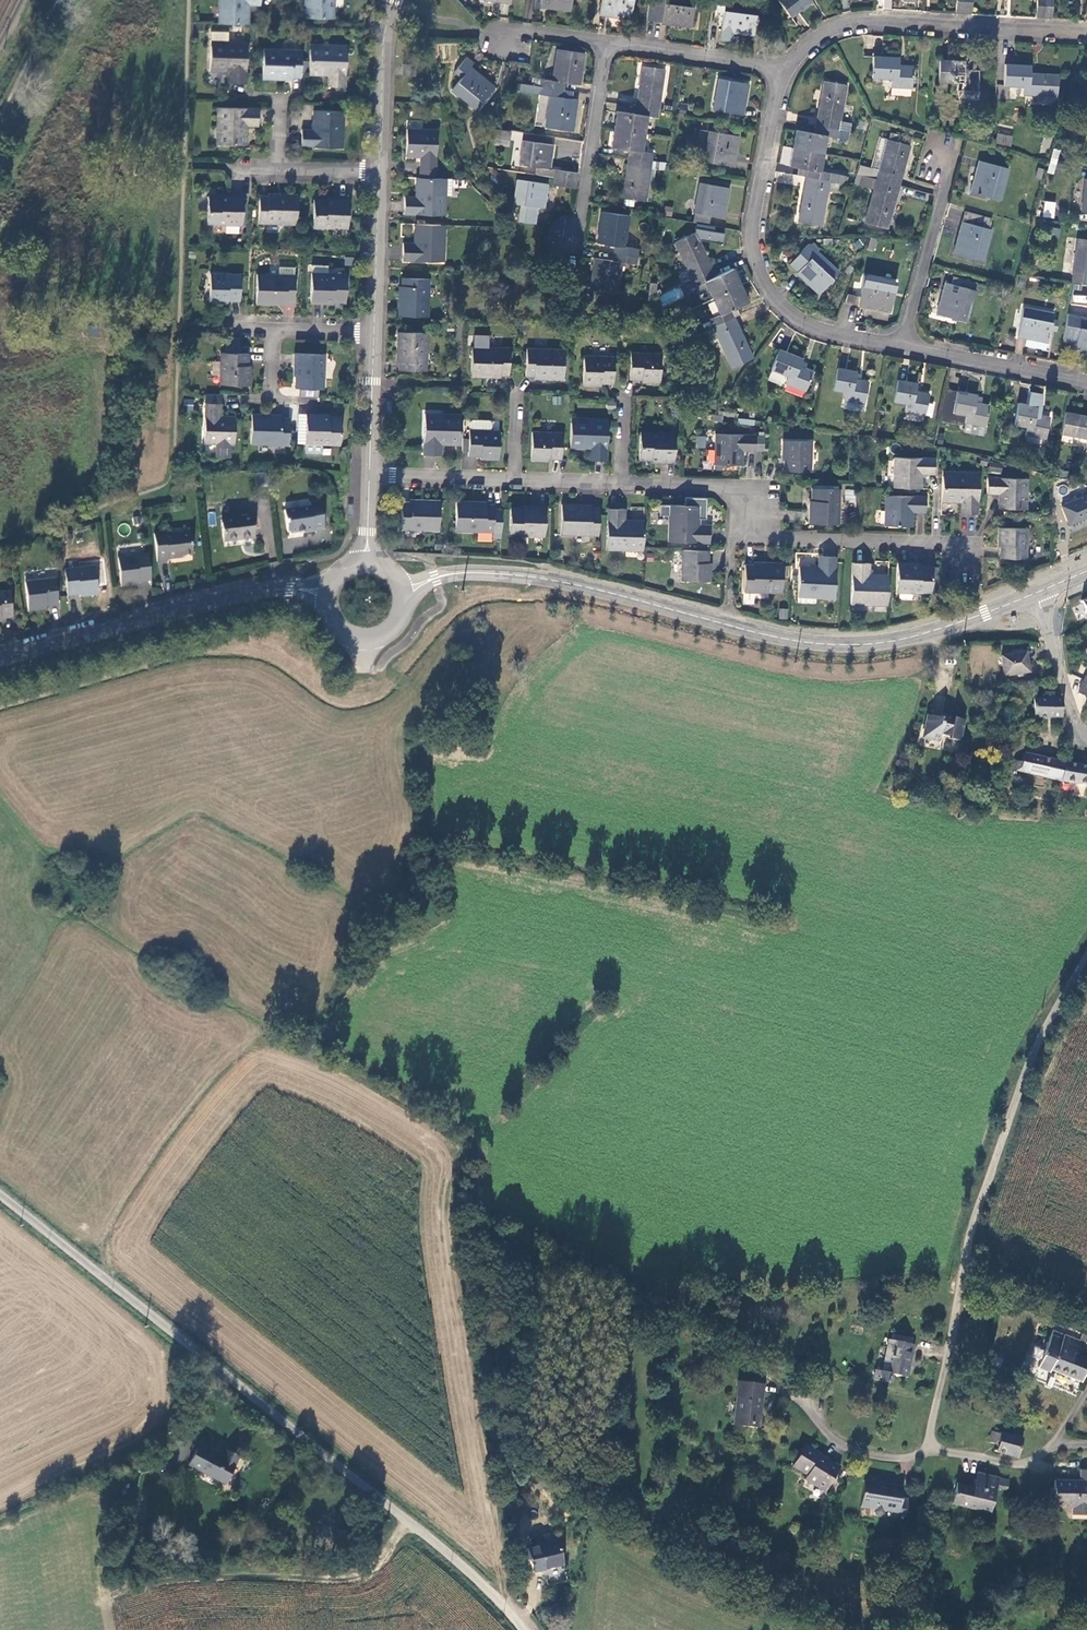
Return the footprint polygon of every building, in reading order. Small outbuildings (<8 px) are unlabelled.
[(248,24),(249,5),(259,5),(260,0),(219,0),(218,23),(248,24)] [(334,0),(306,0),(306,18),(333,19),(334,0)] [(573,0),(537,0),(536,7),(572,11),(573,0)] [(634,0),(603,0),(601,15),(632,19),(634,0)] [(647,20),(663,21),(663,23),(693,27),(696,0),(649,0),(647,20)] [(791,16),(798,11),(812,1),(811,0),(778,0),(791,16)] [(964,12),(972,13),(973,0),(965,0),(964,12)] [(1045,18),(1046,0),(1038,0),(1037,17),(1045,18)] [(1045,18),(1053,18),(1054,0),(1046,0),(1045,18)] [(755,36),(759,5),(727,1),(722,31),(755,36)] [(812,1),(798,11),(800,15),(814,4),(812,1)] [(213,33),(213,43),(230,43),(231,34),(213,33)] [(247,85),(249,44),(213,43),(212,73),(230,73),(230,84),(247,85)] [(310,72),(310,74),(330,75),(330,86),(347,86),(348,46),(311,45),(310,62),(310,72)] [(302,50),(265,49),(264,78),(277,79),(277,76),(301,77),(301,72),(302,62),(302,50)] [(542,80),(541,87),(564,91),(565,83),(580,86),(584,53),(558,50),(553,81),(542,80)] [(475,63),(467,57),(455,73),(462,79),(453,90),(477,110),(495,87),(472,67),(475,63)] [(900,58),(874,57),(873,78),(892,79),(892,88),(913,89),(914,67),(900,66),(900,58)] [(966,62),(940,61),(939,82),(958,82),(958,91),(979,92),(980,71),(966,70),(966,62)] [(302,62),(301,72),(310,72),(310,62),(302,62)] [(414,76),(414,65),(404,65),(404,76),(414,76)] [(1059,97),(1060,76),(1031,74),(1032,66),(1006,65),(1005,86),(1024,87),(1023,95),(1059,97)] [(643,67),(637,107),(660,110),(666,70),(643,67)] [(749,85),(720,79),(715,110),(743,115),(749,85)] [(825,82),(817,126),(840,131),(850,133),(852,123),(841,122),(848,85),(825,82)] [(521,85),(513,83),(512,91),(520,93),(521,85)] [(564,91),(541,87),(521,85),(520,93),(551,97),(547,128),(573,132),(578,100),(573,99),(563,98),(564,91)] [(573,99),(574,92),(564,91),(563,98),(573,99)] [(260,109),(218,107),(217,144),(247,145),(248,126),(259,126),(260,109)] [(617,111),(615,129),(646,134),(649,116),(659,117),(660,110),(637,107),(636,115),(617,111)] [(344,148),(345,111),(314,111),(313,130),(303,129),(303,147),(344,148)] [(1010,146),(1015,127),(1001,124),(996,143),(1010,146)] [(797,131),(794,148),(824,154),(827,136),(838,138),(840,131),(817,126),(816,134),(797,131)] [(631,151),(630,158),(652,161),(653,154),(643,153),(646,134),(615,129),(612,148),(631,151)] [(436,171),(437,131),(408,130),(407,153),(421,154),(420,170),(436,171)] [(496,130),(495,139),(509,140),(510,132),(496,130)] [(739,137),(711,132),(705,162),(734,167),(739,137)] [(891,134),(889,141),(911,148),(913,141),(891,134)] [(880,138),(872,168),(880,171),(889,141),(880,138)] [(555,178),(577,181),(578,173),(551,170),(554,145),(524,141),(521,165),(538,168),(537,176),(555,178)] [(857,174),(900,185),(911,148),(889,141),(880,171),(872,168),(859,164),(857,174)] [(809,170),(808,177),(843,183),(846,184),(848,177),(821,172),(824,154),(794,148),(790,167),(799,168),(809,170)] [(1061,150),(1054,148),(1051,161),(1058,162),(1061,150)] [(652,161),(630,158),(624,198),(646,202),(652,161)] [(857,174),(859,164),(861,160),(854,159),(851,173),(857,174)] [(1001,201),(1010,169),(980,161),(971,193),(1001,201)] [(1055,174),(1058,162),(1051,161),(1047,173),(1055,174)] [(799,168),(798,175),(808,177),(809,170),(799,168)] [(1041,181),(1044,169),(1039,168),(1036,179),(1041,181)] [(888,229),(900,185),(857,174),(854,184),(874,190),(866,224),(888,229)] [(843,183),(808,177),(800,222),(822,226),(829,192),(841,194),(843,183)] [(447,179),(420,178),(420,197),(406,197),(405,216),(445,218),(446,197),(447,179)] [(576,188),(577,181),(555,178),(554,186),(576,188)] [(548,185),(518,181),(515,205),(521,206),(519,222),(536,224),(538,208),(545,209),(548,185)] [(696,213),(712,217),(724,219),(730,188),(702,184),(696,213)] [(284,198),(261,197),(260,224),(298,225),(299,196),(284,195),(284,198)] [(243,226),(245,196),(233,196),(232,198),(211,197),(210,225),(243,226)] [(349,230),(350,200),(337,200),(337,201),(316,200),(315,229),(349,230)] [(1055,203),(1044,201),(1042,217),(1052,218),(1055,203)] [(670,217),(672,208),(665,207),(664,216),(670,217)] [(617,246),(615,254),(638,257),(639,250),(625,247),(630,216),(603,212),(598,244),(617,246)] [(991,229),(994,219),(966,212),(955,254),(984,262),(993,230),(991,229)] [(694,223),(710,226),(712,217),(696,213),(694,223)] [(1044,228),(1041,221),(1034,225),(1037,232),(1044,228)] [(445,225),(419,224),(418,243),(404,243),(403,261),(444,263),(445,225)] [(683,284),(713,270),(696,233),(676,243),(689,272),(680,276),(683,284)] [(874,252),(878,240),(872,238),(868,250),(874,252)] [(1079,239),(1073,282),(1074,283),(1086,284),(1086,240),(1079,239)] [(840,273),(809,244),(791,265),(799,271),(797,274),(820,294),(840,273)] [(638,257),(615,254),(615,261),(596,259),(592,291),(618,295),(623,263),(637,265),(638,257)] [(353,266),(353,257),(344,257),(344,266),(353,266)] [(314,266),(313,274),(329,274),(329,266),(314,266)] [(281,268),(281,276),(296,276),(296,269),(281,268)] [(716,277),(713,270),(683,284),(687,291),(706,282),(714,299),(741,286),(733,270),(716,277)] [(242,275),(211,274),(211,302),(228,303),(229,301),(241,301),(242,275)] [(329,274),(313,274),(312,303),(324,305),(325,302),(346,303),(347,275),(329,274)] [(281,276),(259,275),(258,304),(272,305),(273,302),(295,303),(296,276),(281,276)] [(860,307),(866,308),(891,312),(892,313),(898,283),(866,277),(860,307)] [(968,323),(977,291),(975,291),(977,284),(954,278),(952,284),(947,283),(938,315),(968,323)] [(428,318),(429,280),(403,279),(401,301),(400,301),(399,316),(428,318)] [(658,296),(662,307),(685,297),(680,286),(658,296)] [(749,303),(741,286),(714,299),(722,316),(712,320),(715,327),(735,318),(732,311),(737,308),(749,303)] [(845,302),(856,305),(858,297),(847,294),(845,302)] [(1071,303),(1086,305),(1086,295),(1072,294),(1071,303)] [(292,316),(294,308),(283,306),(281,314),(292,316)] [(740,315),(737,308),(732,311),(735,318),(740,315)] [(891,312),(866,308),(865,317),(889,322),(891,312)] [(1019,337),(1026,339),(1048,343),(1049,343),(1051,331),(1054,319),(1055,314),(1024,308),(1019,337)] [(1064,340),(1077,343),(1077,348),(1086,350),(1086,320),(1083,319),(1083,316),(1069,313),(1064,340)] [(754,359),(735,318),(715,327),(734,368),(754,359)] [(1060,320),(1054,319),(1051,331),(1057,332),(1060,320)] [(425,373),(426,334),(400,333),(399,356),(396,356),(396,371),(425,373)] [(1048,343),(1026,339),(1026,347),(1046,350),(1048,343)] [(510,349),(472,348),(471,378),(485,378),(485,375),(509,376),(510,349)] [(564,352),(527,350),(526,377),(547,378),(547,380),(563,381),(564,352)] [(804,359),(780,350),(772,370),(789,377),(787,385),(807,392),(814,372),(801,367),(804,359)] [(249,354),(222,354),(220,384),(250,385),(251,367),(248,367),(249,354)] [(323,390),(325,355),(294,354),(294,368),(297,368),(296,389),(301,389),(301,397),(319,398),(319,390),(323,390)] [(662,355),(632,355),(631,380),(643,381),(642,383),(661,384),(662,355)] [(616,358),(585,357),(583,386),(602,386),(603,384),(616,384),(616,358)] [(847,393),(845,401),(866,404),(870,383),(862,382),(856,381),(858,374),(858,373),(839,369),(834,390),(847,393)] [(918,385),(899,381),(894,402),(907,404),(906,412),(926,416),(931,395),(917,393),(918,385)] [(941,422),(966,427),(966,423),(987,428),(991,407),(977,404),(978,396),(947,390),(941,422)] [(206,393),(206,404),(204,444),(217,444),(217,458),(231,458),(231,445),(235,445),(235,419),(221,418),(221,394),(206,393)] [(718,401),(706,400),(705,408),(716,409),(718,401)] [(866,404),(845,401),(844,409),(866,413),(867,405),(866,404)] [(1039,408),(1020,404),(1015,425),(1028,428),(1026,436),(1047,439),(1051,418),(1038,415),(1039,408)] [(1066,413),(1061,434),(1075,437),(1074,445),(1086,447),(1086,417),(1066,413)] [(290,444),(290,418),(268,417),(268,414),(252,414),(251,443),(290,444)] [(305,445),(340,446),(340,418),(320,417),(320,414),(306,414),(305,445)] [(441,445),(461,446),(462,415),(425,414),(424,456),(441,457),(441,445)] [(572,419),(571,449),(590,450),(590,461),(607,461),(608,421),(572,419)] [(500,432),(492,432),(492,425),(490,422),(473,422),(470,424),(470,432),(469,440),(469,453),(469,458),(481,458),(481,461),(499,461),(500,432)] [(966,423),(966,427),(965,431),(985,436),(987,428),(966,423)] [(675,464),(676,432),(641,432),(640,460),(662,461),(662,463),(675,464)] [(564,434),(534,433),(533,461),(550,463),(550,459),(563,460),(564,434)] [(696,435),(696,448),(705,448),(705,436),(696,435)] [(756,436),(717,435),(715,465),(740,465),(741,450),(756,451),(756,436)] [(756,436),(756,451),(764,451),(764,436),(756,436)] [(812,443),(783,442),(783,458),(785,459),(785,472),(811,472),(812,443)] [(715,450),(707,449),(706,462),(714,462),(715,450)] [(894,488),(919,489),(920,475),(935,476),(935,459),(896,458),(894,488)] [(282,471),(272,471),(272,479),(283,478),(282,471)] [(943,471),(942,501),(962,502),(961,513),(980,514),(982,472),(943,471)] [(988,478),(988,494),(1003,495),(1003,509),(1027,510),(1028,479),(988,478)] [(1069,480),(1061,479),(1058,497),(1066,499),(1069,480)] [(839,525),(841,489),(813,488),(812,509),(810,509),(809,524),(839,525)] [(926,498),(886,496),(885,527),(911,528),(911,513),(925,514),(926,498)] [(1063,507),(1072,525),(1086,518),(1086,497),(1063,507)] [(438,532),(440,503),(424,502),(424,505),(402,504),(401,531),(438,532)] [(323,531),(320,504),(309,505),(310,508),(283,511),(286,533),(289,535),(302,534),(302,536),(313,535),(313,532),(323,531)] [(472,504),(456,504),(456,533),(493,534),(494,507),(472,507),(472,504)] [(700,506),(675,506),(674,522),(669,522),(668,542),(710,542),(711,526),(699,525),(700,506)] [(561,537),(599,538),(600,510),(576,509),(576,507),(562,507),(561,537)] [(531,510),(510,510),(510,538),(545,538),(545,508),(531,508),(531,510)] [(608,552),(644,554),(644,549),(645,522),(626,522),(626,511),(609,510),(608,552)] [(209,524),(215,523),(214,512),(207,512),(209,524)] [(253,540),(251,518),(221,521),(223,543),(253,540)] [(1026,559),(1027,529),(998,528),(997,545),(1000,546),(1000,558),(1026,559)] [(192,555),(190,534),(166,537),(165,533),(155,534),(158,562),(168,561),(168,559),(176,558),(176,556),(192,555)] [(709,563),(710,552),(684,551),(683,580),(711,582),(712,563),(709,563)] [(140,582),(152,581),(149,555),(119,559),(122,586),(140,585),(140,582)] [(835,599),(836,557),(820,556),(819,567),(801,567),(800,598),(835,599)] [(783,592),(784,563),(769,562),(768,565),(746,565),(745,592),(783,592)] [(933,594),(934,566),(913,566),(913,563),(899,563),(898,593),(933,594)] [(852,605),(888,606),(890,575),(871,575),(871,564),(853,564),(852,605)] [(96,567),(65,570),(68,597),(80,595),(80,597),(100,595),(96,567)] [(55,579),(26,583),(29,612),(47,610),(47,606),(59,606),(55,579)] [(0,592),(0,620),(2,617),(12,617),(9,591),(0,592)] [(778,609),(778,619),(787,619),(787,609),(778,609)] [(1031,674),(1027,653),(1004,657),(1006,677),(1031,674)] [(1086,698),(1086,678),(1082,676),(1077,693),(1086,698)] [(1064,717),(1065,700),(1056,699),(1056,694),(1047,693),(1046,699),(1038,699),(1037,717),(1064,717)] [(924,715),(921,734),(934,736),(961,741),(965,722),(924,715)] [(1065,763),(1026,753),(1024,762),(1016,761),(1014,770),(1062,781),(1065,763)] [(1065,763),(1062,781),(1086,786),(1086,768),(1065,763)] [(1050,1329),(1048,1334),(1060,1338),(1062,1334),(1050,1329)] [(1036,1366),(1047,1370),(1048,1368),(1079,1380),(1086,1358),(1072,1352),(1077,1339),(1062,1334),(1060,1338),(1048,1334),(1041,1352),(1039,1358),(1036,1366)] [(893,1340),(912,1344),(913,1338),(894,1335),(893,1340)] [(915,1345),(912,1344),(893,1340),(890,1340),(885,1370),(879,1369),(877,1380),(892,1384),(893,1374),(909,1377),(915,1345)] [(1037,1357),(1039,1358),(1041,1352),(1039,1351),(1040,1350),(1031,1346),(1027,1355),(1036,1359),(1037,1357)] [(766,1384),(740,1382),(735,1426),(760,1428),(766,1384)] [(1018,1456),(1023,1439),(994,1432),(990,1444),(1001,1446),(999,1451),(1018,1456)] [(223,1459),(199,1447),(189,1466),(227,1486),(241,1459),(227,1452),(223,1459)] [(825,1458),(806,1447),(794,1467),(808,1476),(805,1480),(826,1493),(841,1467),(825,1457),(825,1458)] [(518,1475),(537,1487),(545,1475),(536,1469),(532,1473),(523,1467),(518,1475)] [(1055,1505),(1073,1506),(1073,1509),(1086,1509),(1086,1471),(1086,1482),(1081,1482),(1055,1481),(1055,1491),(1055,1498),(1055,1505)] [(1010,1481),(980,1474),(976,1487),(959,1483),(954,1505),(992,1514),(998,1489),(1008,1491),(1010,1481)] [(896,1511),(895,1515),(907,1517),(910,1500),(902,1499),(904,1489),(891,1487),(891,1488),(881,1486),(881,1485),(866,1483),(862,1506),(877,1508),(886,1510),(896,1511)] [(547,1570),(564,1564),(559,1542),(541,1547),(547,1570)]
